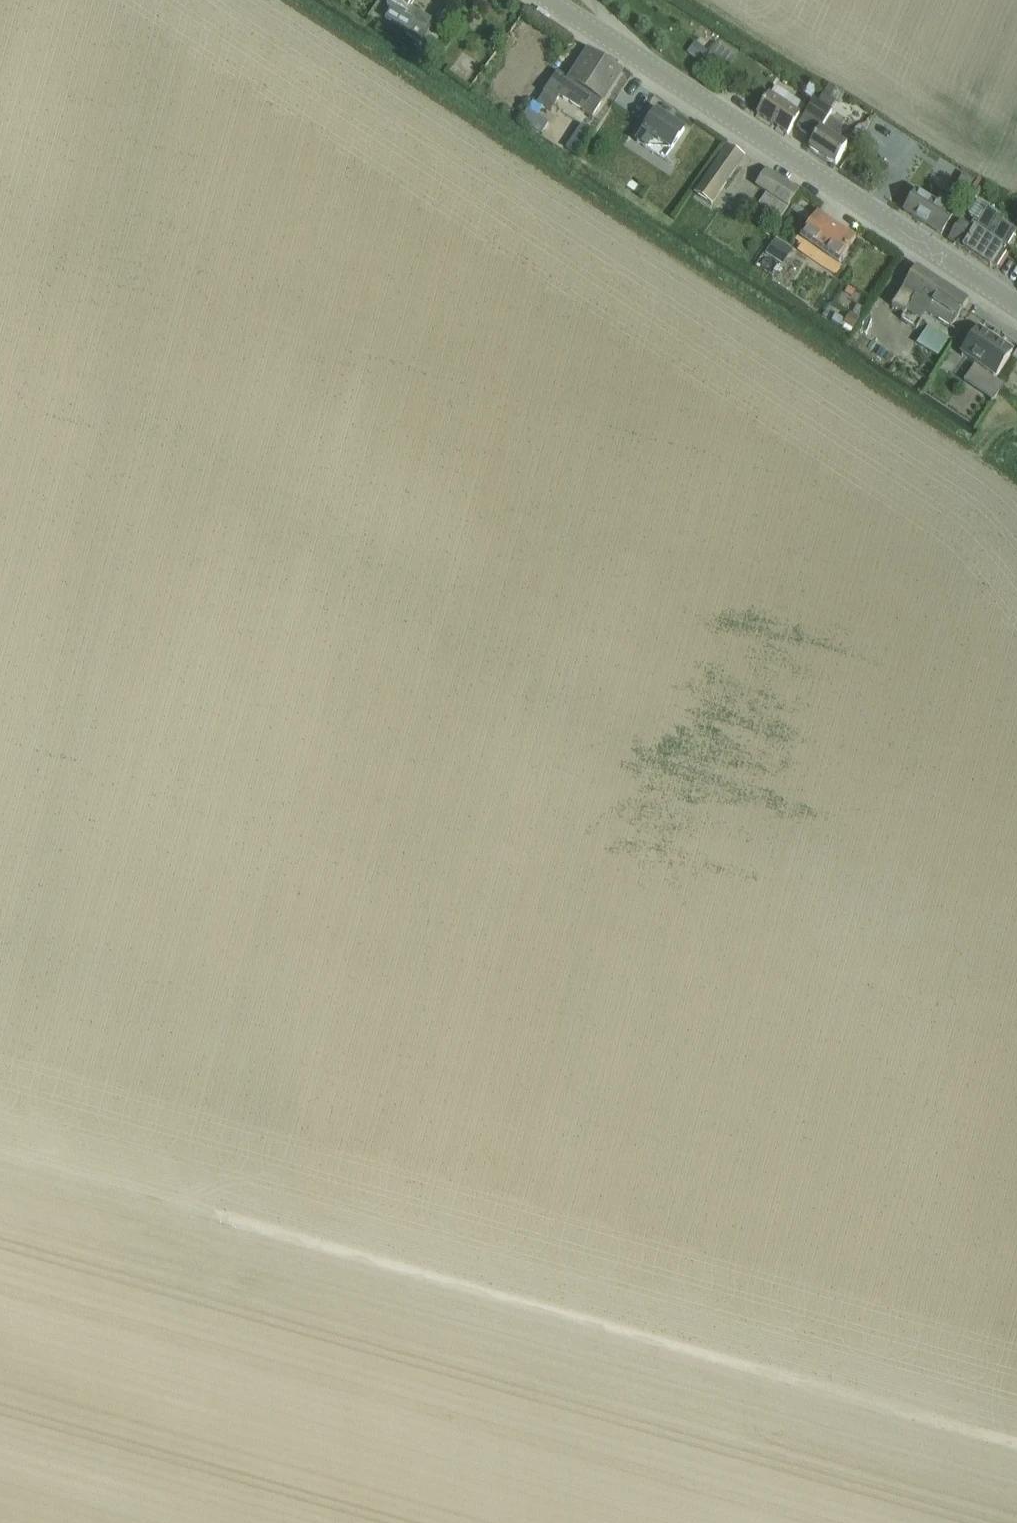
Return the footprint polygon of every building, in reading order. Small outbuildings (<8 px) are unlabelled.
[(413,19),(405,34),(421,43),(433,20),(409,7),(412,0),(390,0),(387,5),(413,19)] [(721,49),(737,61),(748,47),(732,35),(721,49)] [(469,48),(459,59),(472,71),(482,59),(469,48)] [(621,70),(589,50),(570,79),(557,71),(537,102),(550,110),(559,96),(592,117),(621,70)] [(721,78),(730,64),(711,51),(702,64),(721,78)] [(823,93),(817,102),(829,110),(834,101),(823,93)] [(787,134),(792,126),(799,116),(769,96),(757,114),(787,134)] [(814,102),(796,128),(809,137),(803,145),(835,166),(847,148),(820,131),(831,113),(814,102)] [(671,149),(684,129),(656,111),(636,141),(646,147),(652,137),(671,149)] [(711,205),(743,155),(727,145),(695,194),(711,205)] [(781,218),(788,206),(799,189),(766,168),(755,185),(767,192),(759,204),(781,218)] [(943,176),(932,192),(957,208),(967,192),(943,176)] [(641,197),(647,187),(631,178),(625,188),(641,197)] [(940,234),(951,218),(952,216),(916,192),(904,211),(940,234)] [(962,249),(990,267),(991,264),(996,268),(1006,253),(1007,251),(1009,248),(1006,247),(1014,235),(1000,226),(1001,224),(985,214),(988,209),(977,202),(968,216),(974,220),(969,228),(960,222),(948,240),(962,249)] [(817,211),(809,224),(800,237),(839,262),(855,237),(817,211)] [(778,272),(801,260),(790,239),(767,251),(778,272)] [(950,328),(968,300),(916,267),(891,306),(904,314),(901,320),(917,328),(926,313),(950,328)] [(948,339),(927,325),(915,343),(937,357),(948,339)] [(994,377),(1012,350),(978,328),(961,355),(994,377)]
